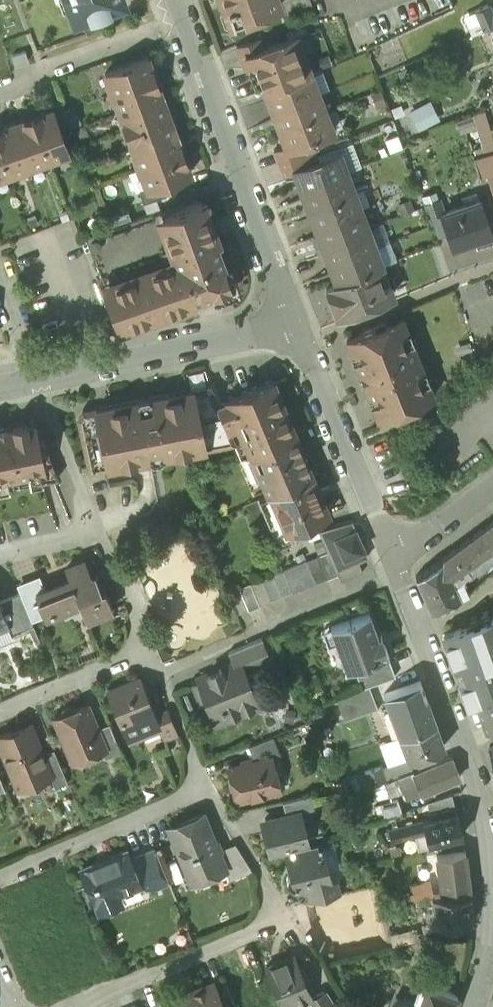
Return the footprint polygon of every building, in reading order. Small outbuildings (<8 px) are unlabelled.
[(30,46),(51,38),(55,50),(88,38),(84,27),(88,26),(83,12),(73,16),(68,2),(71,1),(70,0),(13,0),(30,46)] [(71,1),(68,2),(73,16),(83,12),(89,10),(89,12),(109,5),(109,3),(117,0),(70,0),(71,1)] [(222,7),(226,5),(232,21),(243,17),(243,18),(245,18),(257,14),(258,13),(257,12),(279,4),(281,3),(279,0),(220,0),(222,7)] [(281,3),(279,4),(285,22),(315,12),(310,0),(279,0),(281,3)] [(487,0),(468,0),(465,2),(470,13),(476,10),(484,28),(492,25),(492,12),(487,0)] [(380,73),(409,63),(399,33),(369,44),(380,73)] [(296,35),(244,55),(248,66),(256,64),(266,90),(310,73),(296,35)] [(25,52),(12,56),(15,65),(28,61),(25,52)] [(148,58),(104,74),(112,94),(155,78),(148,58)] [(310,73),(266,90),(273,109),(317,92),(310,73)] [(155,78),(112,94),(119,113),(162,97),(155,78)] [(317,92),(273,109),(280,127),(324,110),(317,92)] [(162,97),(119,113),(126,132),(169,116),(162,97)] [(61,102),(49,107),(50,111),(51,111),(58,129),(59,129),(70,125),(61,102)] [(428,106),(415,113),(422,126),(435,120),(428,106)] [(492,107),(484,110),(488,121),(492,119),(492,109),(492,107)] [(324,110),(280,127),(287,146),(287,147),(308,139),(331,130),(324,110)] [(58,129),(51,111),(50,111),(31,118),(47,161),(68,154),(59,129),(58,129)] [(169,116),(126,132),(133,150),(176,135),(169,116)] [(31,118),(13,125),(29,168),(47,161),(31,118)] [(0,130),(0,148),(10,175),(29,168),(13,125),(0,130)] [(176,135),(133,150),(140,169),(183,153),(176,135)] [(308,139),(287,147),(287,146),(274,150),(278,162),(312,149),(308,139)] [(10,175),(0,148),(0,178),(10,175)] [(312,149),(278,162),(283,175),(295,171),(294,169),(316,160),(312,149)] [(472,156),(479,177),(492,172),(492,150),(472,156)] [(316,160),(294,169),(295,171),(283,175),(285,181),(297,177),(301,188),(346,171),(339,152),(316,160)] [(183,153),(140,169),(147,188),(165,182),(166,182),(190,173),(183,153)] [(346,171),(301,188),(308,206),(353,189),(346,171)] [(165,182),(147,188),(139,191),(143,203),(170,193),(166,182),(165,182)] [(353,189),(308,206),(315,225),(360,208),(353,189)] [(438,198),(424,203),(436,236),(448,231),(442,213),(443,212),(438,198)] [(442,213),(448,231),(453,245),(479,236),(485,239),(492,236),(492,234),(492,225),(492,224),(486,221),(479,200),(443,212),(442,213)] [(162,209),(86,237),(118,325),(231,284),(201,201),(164,215),(162,209)] [(360,208),(315,225),(322,244),(367,227),(360,208)] [(367,227),(322,244),(329,262),(374,245),(367,227)] [(374,245),(329,262),(337,281),(381,264),(374,245)] [(337,281),(326,285),(326,287),(330,286),(334,297),(331,298),(335,311),(336,310),(359,302),(360,306),(393,294),(381,264),(337,281)] [(359,302),(336,310),(341,322),(363,313),(360,306),(359,302)] [(433,395),(402,317),(346,339),(377,417),(433,395)] [(273,383),(228,401),(231,407),(220,411),(233,443),(239,458),(251,454),(295,435),(273,383)] [(220,411),(209,387),(189,391),(190,397),(103,416),(98,412),(98,410),(83,414),(78,420),(84,445),(88,444),(95,472),(233,443),(220,411)] [(0,431),(0,492),(60,480),(36,423),(0,431)] [(295,435),(251,454),(269,496),(312,478),(295,435)] [(269,496),(259,501),(277,545),(305,534),(302,526),(309,523),(314,521),(328,515),(318,492),(312,478),(269,496)] [(314,521),(302,526),(305,534),(308,542),(321,537),(318,531),(314,521)] [(352,521),(318,531),(321,537),(328,552),(336,572),(358,562),(368,557),(352,521)] [(443,558),(443,559),(417,578),(431,611),(461,598),(455,583),(473,573),(489,562),(484,554),(492,548),(492,521),(443,558)] [(321,541),(313,544),(317,554),(325,550),(321,541)] [(328,552),(317,557),(326,579),(337,574),(336,572),(328,552)] [(303,553),(295,557),(298,563),(306,559),(303,553)] [(317,557),(306,562),(315,584),(315,585),(326,580),(326,579),(317,557)] [(315,584),(306,562),(294,566),(304,588),(315,584)] [(358,562),(336,572),(337,574),(341,583),(363,573),(358,562)] [(72,587),(47,597),(45,591),(36,595),(38,601),(37,601),(44,619),(55,614),(54,611),(69,605),(70,608),(80,604),(87,621),(113,610),(105,591),(101,592),(95,577),(92,579),(85,563),(66,571),(72,587)] [(294,566),(283,571),(284,572),(293,593),(304,588),(294,566)] [(293,593),(284,572),(273,576),(282,598),(293,593)] [(273,576),(272,576),(261,580),(262,581),(270,602),(282,598),(273,576)] [(270,602),(262,581),(251,586),(259,607),(270,602)] [(41,582),(18,591),(20,595),(32,624),(44,619),(37,601),(38,601),(36,595),(45,591),(41,582)] [(251,586),(250,585),(239,589),(239,590),(248,612),(259,607),(251,586)] [(239,590),(228,595),(237,616),(248,612),(239,590)] [(0,604),(0,610),(6,625),(5,625),(10,638),(34,628),(32,624),(20,595),(0,604)] [(369,614),(331,628),(347,671),(354,668),(387,656),(389,655),(381,636),(378,638),(369,614)] [(444,634),(470,708),(480,704),(492,699),(492,617),(444,634)] [(261,641),(229,655),(233,666),(239,663),(242,670),(269,658),(261,641)] [(387,656),(354,668),(361,689),(369,686),(395,677),(387,656)] [(233,666),(219,672),(222,678),(213,682),(212,679),(194,687),(203,709),(212,706),(220,709),(226,723),(259,709),(242,670),(239,663),(233,666)] [(139,681),(108,693),(129,744),(144,738),(143,736),(159,729),(160,729),(155,717),(139,681)] [(420,682),(384,695),(390,709),(384,711),(389,725),(395,723),(399,735),(435,722),(420,682)] [(361,689),(337,699),(345,721),(377,709),(369,686),(361,689)] [(480,704),(489,729),(492,728),(492,699),(480,704)] [(86,708),(74,713),(73,712),(68,710),(63,712),(60,718),(61,719),(54,721),(71,760),(78,763),(86,759),(89,753),(100,748),(93,733),(98,731),(96,727),(93,726),(86,708)] [(168,712),(155,717),(160,729),(159,729),(164,743),(179,737),(168,712)] [(435,722),(399,735),(408,760),(444,747),(435,722)] [(98,731),(93,733),(100,748),(105,761),(121,754),(109,726),(98,731)] [(0,739),(0,749),(18,792),(49,779),(40,757),(27,727),(0,739)] [(40,757),(49,779),(54,790),(68,784),(54,751),(40,757)] [(271,759),(229,770),(231,780),(229,783),(231,792),(235,794),(237,803),(276,793),(272,781),(276,776),(271,759)] [(452,759),(414,774),(413,771),(407,773),(397,777),(403,791),(417,785),(420,794),(460,777),(452,759)] [(403,760),(380,769),(385,781),(397,777),(407,773),(403,760)] [(380,768),(365,774),(370,787),(385,781),(380,769),(380,768)] [(450,796),(427,804),(430,814),(450,809),(453,808),(450,796)] [(310,797),(283,804),(286,816),(300,812),(300,813),(313,810),(310,797)] [(450,809),(430,814),(431,819),(422,822),(425,834),(429,846),(463,836),(456,812),(451,814),(450,809)] [(286,816),(265,821),(268,834),(264,835),(270,857),(285,853),(309,847),(300,813),(300,812),(286,816)] [(197,817),(186,822),(186,823),(169,831),(192,886),(225,872),(227,871),(219,853),(203,816),(199,818),(197,817)] [(422,822),(383,832),(384,837),(389,836),(391,842),(425,834),(422,822)] [(309,847),(285,853),(291,875),(288,877),(287,880),(287,883),(289,886),(292,887),(296,886),(298,893),(309,890),(325,886),(325,884),(322,873),(328,871),(321,844),(309,847)] [(235,846),(219,853),(227,871),(225,872),(230,882),(252,873),(235,846)] [(155,851),(130,862),(140,888),(151,892),(169,884),(155,851)] [(465,852),(436,856),(441,892),(470,888),(465,852)] [(126,853),(81,871),(99,914),(121,904),(118,897),(140,888),(130,862),(126,853)] [(333,882),(325,884),(325,886),(309,890),(312,902),(337,895),(333,882)] [(430,883),(412,887),(415,900),(431,896),(433,895),(430,883)] [(433,895),(431,896),(431,923),(438,923),(438,928),(456,928),(456,923),(470,923),(470,895),(433,895)] [(266,970),(281,1006),(293,1006),(311,999),(294,958),(266,970)] [(417,1006),(451,1006),(456,995),(427,982),(417,1006)] [(226,987),(215,991),(222,1006),(235,1006),(226,987)] [(202,996),(199,990),(173,1002),(175,1006),(222,1006),(215,991),(215,990),(202,996)] [(314,997),(320,1006),(336,1006),(327,992),(314,997)]
